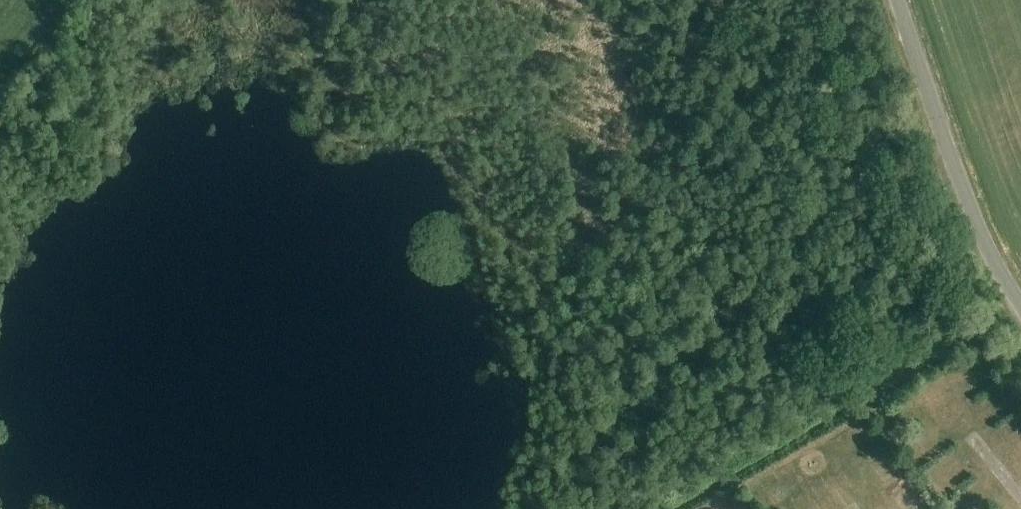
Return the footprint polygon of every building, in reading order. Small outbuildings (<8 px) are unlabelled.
[(976,368),(981,380),(997,372),(991,360),(976,368)] [(910,508),(911,508),(926,497),(916,485),(900,497),(910,508)]
